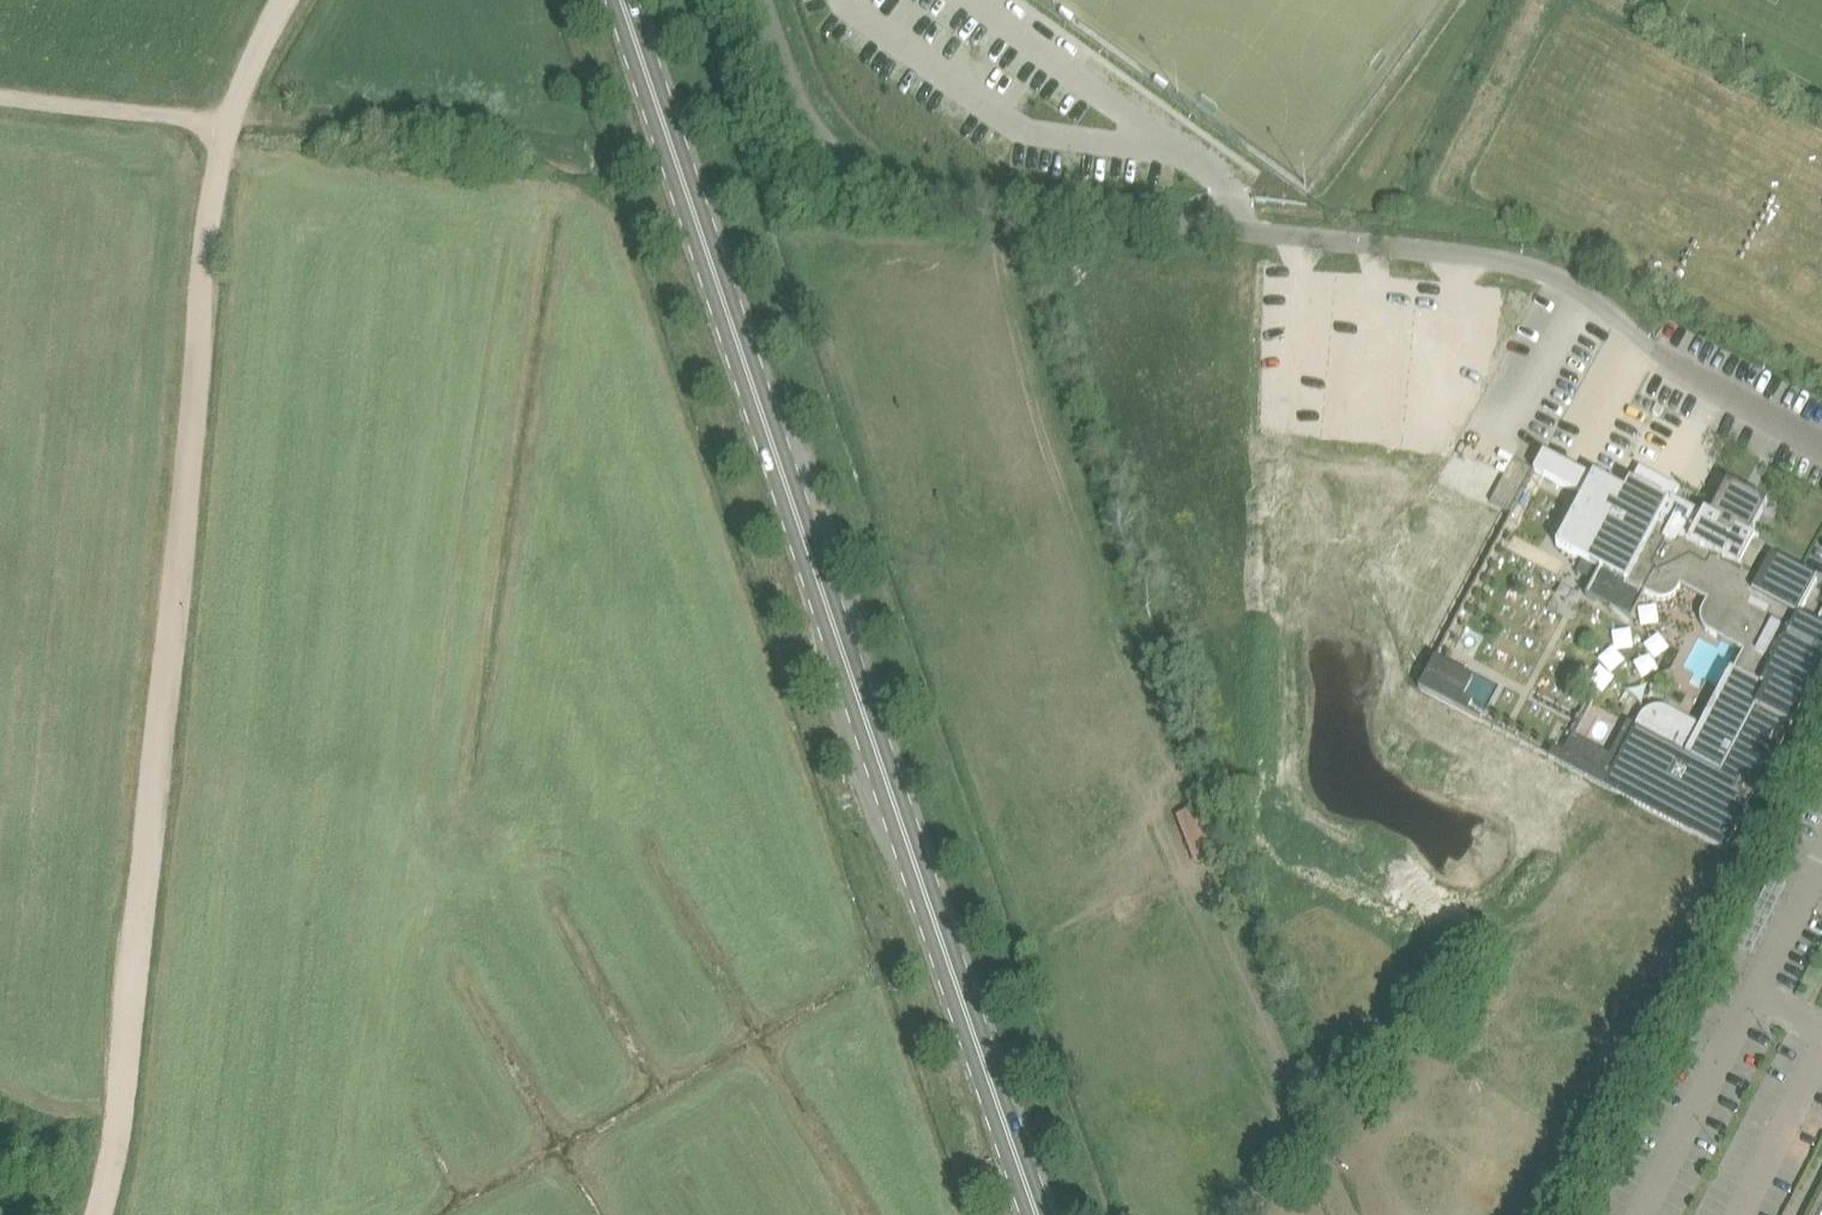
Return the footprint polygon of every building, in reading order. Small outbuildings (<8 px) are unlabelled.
[(1513,459),(1490,501),(1510,512),(1532,469),(1513,459)] [(1705,629),(1709,633),(1711,634),(1744,652),(1734,671),(1731,670),(1701,727),(1669,710),(1667,710),(1664,709),(1662,708),(1660,708),(1656,708),(1652,709),(1650,710),(1648,711),(1645,713),(1642,716),(1641,718),(1640,719),(1637,725),(1628,720),(1610,754),(1573,734),(1563,753),(1554,748),(1548,759),(1691,834),(1692,832),(1724,849),(1754,793),(1755,794),(1821,667),(1821,629),(1798,617),(1806,602),(1801,599),(1811,579),(1773,558),(1775,553),(1756,543),(1759,537),(1705,508),(1701,514),(1672,498),(1669,503),(1631,482),(1615,511),(1603,504),(1575,556),(1600,569),(1586,595),(1631,619),(1645,593),(1653,598),(1658,599),(1662,600),(1667,599),(1671,598),(1675,595),(1678,591),(1681,586),(1707,600),(1701,612),(1701,616),(1701,621),(1702,626),(1705,629)] [(1420,689),(1467,714),(1472,704),(1462,698),(1473,679),(1435,659),(1420,689)] [(1205,806),(1176,816),(1194,864),(1223,853),(1205,806)]
